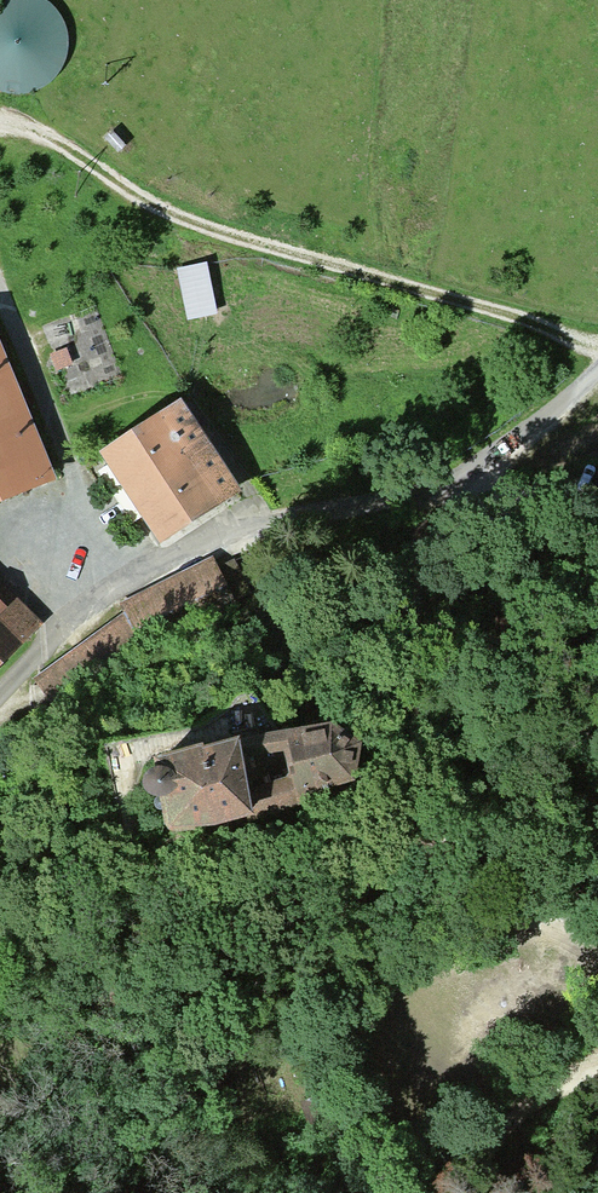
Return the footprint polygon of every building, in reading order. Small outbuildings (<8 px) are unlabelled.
[(110,134),(103,141),(116,155),(123,148),(110,134)] [(211,316),(202,268),(178,273),(187,320),(211,316)] [(62,353),(50,358),(55,372),(68,367),(62,353)] [(0,392),(0,498),(37,483),(0,392)] [(179,408),(105,456),(159,539),(233,491),(179,408)] [(192,583),(124,617),(125,621),(37,685),(55,709),(139,647),(140,650),(249,596),(247,593),(268,582),(257,552),(232,563),(192,583)] [(28,639),(0,612),(0,667),(28,639)] [(202,747),(165,757),(154,765),(147,769),(143,774),(143,779),(145,785),(149,789),(154,791),(164,789),(169,820),(172,821),(214,816),(345,774),(349,770),(355,739),(332,724),(278,730),(242,736),(223,741),(202,747)] [(306,1120),(310,1131),(327,1125),(324,1114),(306,1120)]
